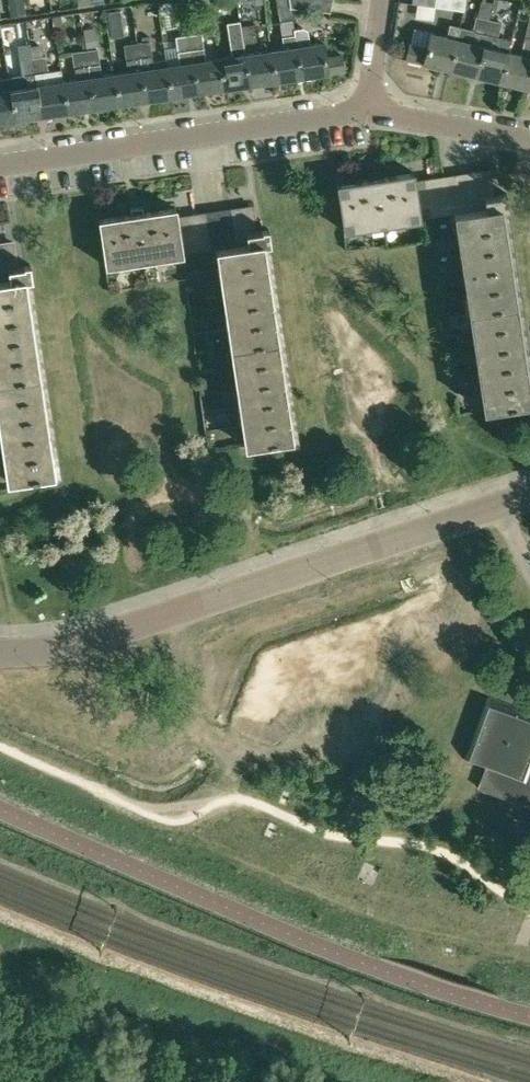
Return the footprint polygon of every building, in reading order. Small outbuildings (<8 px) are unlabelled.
[(11,17),(25,15),(23,0),(8,0),(11,17)] [(196,10),(211,7),(209,0),(195,0),(196,10)] [(300,8),(330,12),(333,0),(289,0),(289,7),(300,8)] [(435,6),(462,10),(464,0),(436,0),(435,6)] [(289,8),(279,10),(280,21),(291,19),(289,8)] [(120,9),(107,11),(109,24),(122,23),(120,9)] [(449,69),(474,75),(481,44),(484,34),(488,18),(475,15),(472,30),(459,27),(456,38),(449,69)] [(52,17),(54,26),(62,24),(61,16),(52,17)] [(474,75),(499,81),(506,50),(508,51),(511,39),(499,36),(502,22),(488,18),(484,34),(481,44),(474,75)] [(281,80),(301,77),(293,29),(292,19),(291,19),(280,21),(284,48),(270,50),(275,81),(281,80)] [(525,88),(529,67),(529,19),(521,54),(508,51),(506,50),(499,81),(525,88)] [(218,58),(223,89),(249,85),(245,54),(243,43),(241,28),(240,21),(227,23),(232,56),(218,58)] [(456,38),(459,27),(449,25),(447,36),(420,30),(414,29),(411,44),(409,43),(406,59),(424,63),(423,63),(424,64),(424,63),(426,64),(449,69),(456,38)] [(253,26),(241,28),(243,43),(255,41),(253,26)] [(303,27),(293,29),(301,77),(325,74),(327,73),(327,74),(328,73),(344,70),(342,54),(325,57),(323,42),(310,44),(308,30),(303,27)] [(92,108),(119,104),(114,73),(101,75),(97,49),(99,48),(96,28),(83,30),(86,50),(84,51),(92,108)] [(197,93),(223,89),(218,58),(205,60),(201,33),(188,35),(197,93)] [(172,96),(197,93),(188,35),(176,37),(180,64),(167,66),(172,96)] [(136,43),(145,100),(172,96),(167,66),(166,58),(151,60),(149,41),(142,42),(136,43)] [(119,104),(145,100),(136,43),(133,43),(126,45),(123,45),(127,71),(114,73),(119,104)] [(22,76),(8,78),(15,120),(40,116),(35,85),(30,46),(29,44),(17,46),(20,61),(22,76)] [(40,116),(67,112),(62,81),(61,69),(48,71),(45,56),(43,57),(41,46),(39,45),(30,46),(35,85),(40,116)] [(249,85),(275,81),(270,50),(245,54),(249,85)] [(67,112),(92,108),(84,51),(72,52),(76,79),(62,81),(67,112)] [(15,120),(8,78),(0,79),(0,122),(15,120)] [(467,174),(472,210),(459,212),(455,213),(478,375),(483,409),(529,402),(529,399),(501,209),(508,208),(506,192),(505,192),(505,194),(492,195),(489,171),(475,173),(474,171),(472,171),(473,173),(467,174)] [(422,218),(446,214),(441,178),(415,182),(414,172),(410,173),(382,177),(381,172),(368,174),(369,179),(340,183),(337,184),(339,201),(341,213),(344,231),(422,220),(422,218)] [(467,174),(454,176),(459,212),(472,210),(467,174)] [(446,214),(455,213),(459,212),(454,176),(441,178),(446,214)] [(236,246),(222,248),(217,249),(245,445),(292,438),(264,244),(272,243),(270,229),(257,231),(253,206),(230,209),(236,246)] [(185,253),(207,250),(202,213),(179,217),(178,207),(145,212),(145,207),(132,209),(132,214),(99,219),(106,266),(185,255),(185,253)] [(236,246),(230,209),(217,211),(222,248),(236,246)] [(207,250),(217,249),(222,248),(217,211),(202,213),(207,250)] [(0,243),(0,435),(7,481),(54,474),(48,431),(26,279),(34,278),(32,264),(18,266),(14,241),(0,243)] [(489,697),(466,759),(487,767),(479,787),(529,806),(529,712),(489,697)]
